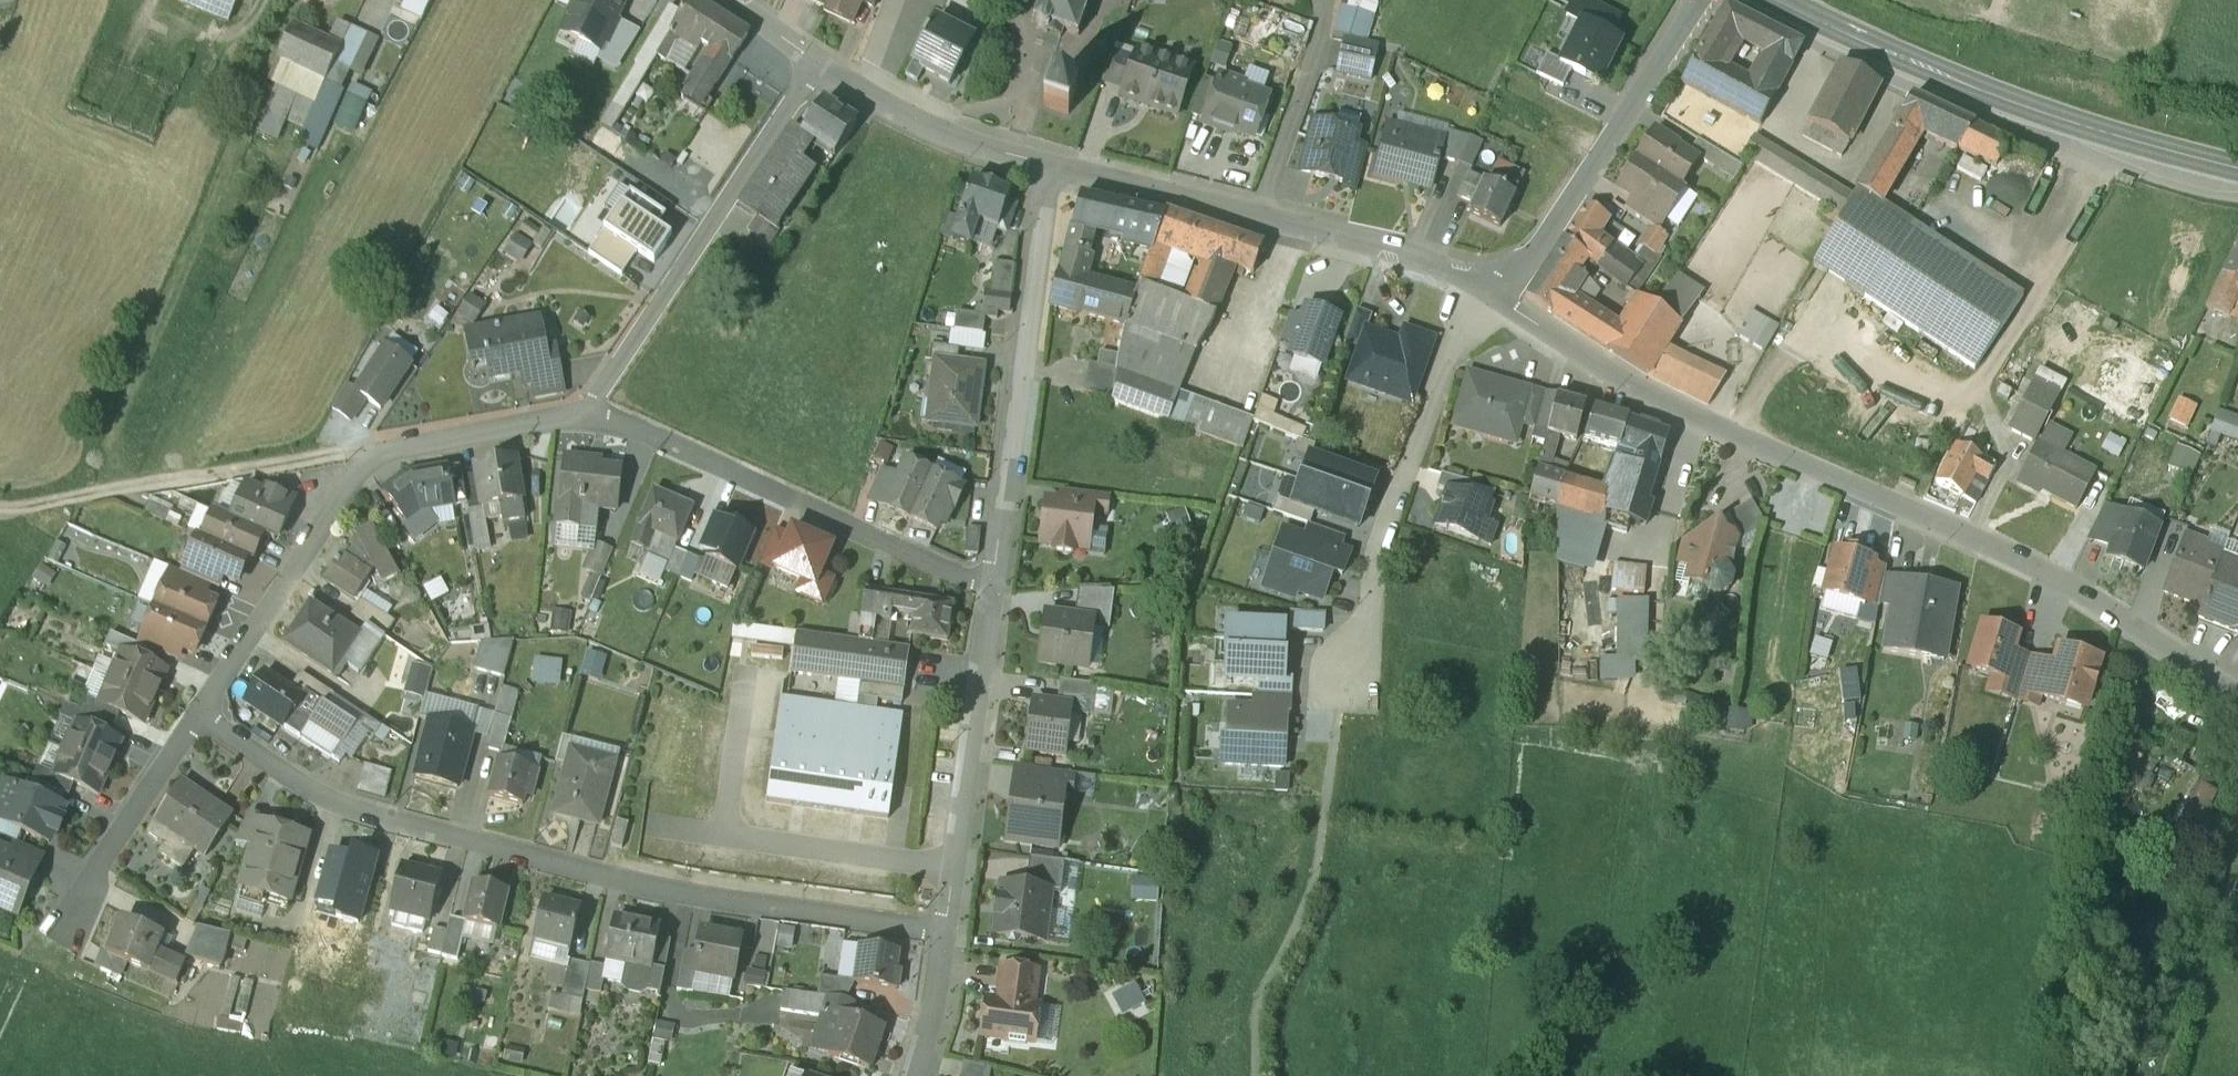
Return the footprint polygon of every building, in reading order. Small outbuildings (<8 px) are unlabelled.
[(229,26),(240,0),(166,0),(229,26)] [(573,7),(614,27),(627,0),(577,0),(573,7)] [(691,0),(690,0),(680,15),(670,32),(682,39),(693,46),(696,40),(712,50),(729,60),(745,34),(691,0)] [(826,11),(852,23),(861,4),(862,0),(831,0),(828,6),(826,11)] [(861,4),(873,9),(876,0),(862,0),(861,4)] [(1041,1),(1038,0),(1037,2),(1040,3),(1034,20),(1032,21),(1033,23),(1035,21),(1039,23),(1037,28),(1045,31),(1044,34),(1060,39),(1063,31),(1074,35),(1076,38),(1078,37),(1076,34),(1082,18),(1085,19),(1086,17),(1083,16),(1088,0),(1094,2),(1094,0),(1041,0),(1041,1)] [(1580,24),(1608,39),(1617,21),(1577,0),(1575,0),(1566,17),(1580,24)] [(614,27),(573,7),(561,32),(602,52),(614,27)] [(1345,43),(1366,48),(1375,16),(1341,7),(1331,40),(1345,43)] [(1769,31),(1724,7),(1689,71),(1712,84),(1721,68),(1737,40),(1758,51),(1769,31)] [(680,15),(670,8),(635,64),(638,65),(601,125),(615,134),(616,133),(619,128),(614,125),(656,57),(655,56),(670,32),(680,15)] [(974,42),(935,21),(929,33),(928,32),(921,44),(923,44),(913,64),(922,68),(921,70),(937,79),(936,81),(950,88),(974,42)] [(351,28),(338,24),(329,42),(293,25),(267,83),(276,87),(258,131),(275,141),(287,118),(303,127),(351,28)] [(1608,39),(1580,24),(1560,64),(1559,65),(1571,71),(1598,85),(1619,44),(1608,39)] [(378,42),(351,28),(298,140),(317,148),(351,75),(362,79),(378,42)] [(1802,49),(1769,31),(1758,51),(1763,54),(1748,82),(1775,97),(1802,49)] [(682,39),(670,32),(655,56),(656,57),(667,63),(682,39)] [(1518,68),(1536,76),(1546,57),(1549,49),(1531,41),(1518,68)] [(1366,48),(1345,43),(1338,74),(1369,81),(1376,50),(1366,48)] [(729,60),(712,50),(685,94),(701,104),(729,60)] [(1193,70),(1137,51),(1134,61),(1124,88),(1121,97),(1177,116),(1193,70)] [(1134,61),(1112,53),(1102,80),(1124,88),(1134,61)] [(1560,64),(1546,57),(1536,76),(1562,89),(1571,71),(1559,65),(1560,64)] [(1880,85),(1837,62),(1794,139),(1837,162),(1880,85)] [(1748,82),(1721,68),(1712,84),(1689,71),(1680,87),(1757,129),(1775,97),(1748,82)] [(974,76),(967,73),(960,92),(967,95),(974,76)] [(1242,85),(1219,77),(1217,84),(1203,121),(1202,126),(1222,133),(1224,130),(1252,140),(1263,109),(1270,107),(1271,102),(1268,94),(1263,93),(1257,96),(1240,90),(1242,85)] [(1204,79),(1191,117),(1203,121),(1217,84),(1204,79)] [(1077,91),(1053,83),(1045,107),(1068,116),(1077,91)] [(352,85),(334,126),(352,134),(371,94),(352,85)] [(1666,109),(1655,98),(1651,104),(1663,111),(1666,109)] [(1973,127),(1911,98),(1890,133),(1911,144),(1915,136),(1954,154),(1956,151),(1973,127)] [(854,123),(823,101),(800,133),(813,142),(832,156),(854,123)] [(1663,111),(1651,104),(1646,111),(1657,118),(1663,111)] [(1336,124),(1326,122),(1323,124),(1322,125),(1318,139),(1320,140),(1311,174),(1345,183),(1343,190),(1355,193),(1367,150),(1354,146),(1356,137),(1355,137),(1360,118),(1339,113),(1336,124)] [(1310,120),(1297,171),(1311,174),(1320,140),(1318,139),(1322,125),(1323,124),(1310,120)] [(755,220),(775,233),(818,171),(801,159),(788,150),(796,139),(800,133),(790,126),(735,206),(755,220)] [(1443,140),(1395,127),(1387,157),(1378,154),(1372,176),(1399,183),(1401,176),(1433,184),(1439,159),(1444,140),(1443,140)] [(2007,145),(1973,127),(1956,151),(1968,158),(1994,171),(2007,145)] [(1470,137),(1445,131),(1443,140),(1444,140),(1439,159),(1458,164),(1470,137)] [(813,142),(800,133),(796,139),(809,148),(813,142)] [(1911,144),(1890,133),(1856,192),(1880,207),(1881,206),(1916,146),(1911,144)] [(1680,152),(1655,136),(1638,163),(1679,189),(1695,164),(1678,154),(1680,152)] [(1470,137),(1458,164),(1470,170),(1483,143),(1470,137)] [(1840,218),(1852,199),(1751,138),(1740,157),(1820,206),(1840,218)] [(809,148),(796,139),(788,150),(801,159),(809,148)] [(1742,169),(1697,142),(1688,154),(1732,183),(1742,169)] [(1954,154),(1933,185),(1945,192),(1968,158),(1956,151),(1954,154)] [(1679,189),(1638,163),(1620,191),(1641,205),(1666,221),(1685,193),(1679,189)] [(1511,169),(1502,191),(1514,196),(1523,174),(1511,169)] [(1482,183),(1467,176),(1457,199),(1472,206),(1482,183)] [(1010,194),(973,181),(960,218),(953,239),(971,245),(978,224),(997,231),(1004,212),(1010,194)] [(1502,191),(1482,183),(1472,206),(1468,215),(1500,229),(1514,196),(1502,191)] [(630,192),(622,204),(657,228),(666,216),(630,192)] [(1835,228),(1811,268),(1861,301),(1862,301),(1973,374),(2022,299),(1913,228),(1913,227),(1881,206),(1880,207),(1856,192),(1852,199),(1840,218),(1835,228)] [(1101,203),(1082,198),(1073,227),(1093,232),(1101,203)] [(1165,217),(1101,203),(1093,232),(1137,241),(1136,248),(1152,251),(1153,252),(1154,248),(1165,217)] [(604,231),(637,253),(654,264),(671,238),(657,228),(622,204),(604,231)] [(1666,221),(1641,205),(1633,217),(1658,234),(1666,221)] [(1835,228),(1840,218),(1820,206),(1814,215),(1835,228)] [(1613,254),(1591,237),(1603,219),(1585,207),(1563,242),(1583,257),(1602,271),(1613,254)] [(997,231),(997,232),(1005,235),(1012,214),(1004,212),(997,231)] [(945,213),(938,236),(952,240),(953,239),(960,218),(945,213)] [(1181,218),(1166,213),(1165,217),(1154,248),(1169,253),(1181,218)] [(1263,247),(1181,218),(1169,253),(1194,262),(1216,270),(1218,263),(1231,268),(1252,275),(1263,247)] [(746,234),(766,249),(775,233),(755,220),(746,234)] [(538,234),(524,223),(506,248),(521,258),(538,234)] [(1073,227),(1072,227),(1050,308),(1124,328),(1135,299),(1137,294),(1085,280),(1091,258),(1086,257),(1093,232),(1073,227)] [(637,253),(604,231),(589,254),(621,276),(637,253)] [(1654,233),(1642,249),(1651,255),(1653,256),(1665,239),(1654,233)] [(1563,242),(1526,300),(1551,316),(1569,305),(1576,294),(1564,286),(1583,257),(1563,242)] [(1154,248),(1153,252),(1152,251),(1139,286),(1149,291),(1154,293),(1169,253),(1154,248)] [(1642,249),(1630,266),(1638,273),(1651,255),(1642,249)] [(2204,312),(2237,325),(2237,255),(2232,253),(2204,312)] [(1630,266),(1613,254),(1602,271),(1626,289),(1638,273),(1630,266)] [(1638,273),(1626,289),(1633,295),(1658,260),(1653,256),(1651,255),(1638,273)] [(1179,302),(1154,293),(1149,291),(1145,303),(1210,326),(1231,268),(1218,263),(1216,270),(1194,262),(1179,302)] [(996,264),(994,282),(992,294),(1010,297),(1014,267),(996,264)] [(1603,323),(1591,342),(1644,378),(1668,346),(1696,303),(1667,284),(1652,308),(1633,295),(1612,329),(1603,323)] [(1149,291),(1139,286),(1137,294),(1135,299),(1145,303),(1149,291)] [(1011,297),(1010,297),(992,294),(990,294),(988,310),(998,311),(998,313),(1008,314),(1011,297)] [(1135,299),(1124,328),(1195,352),(1210,326),(1145,303),(1135,299)] [(1593,320),(1569,305),(1551,316),(1591,342),(1603,323),(1604,322),(1596,317),(1593,320)] [(997,321),(998,313),(998,311),(988,310),(976,308),(975,316),(986,318),(986,320),(997,321)] [(1338,321),(1306,310),(1302,322),(1293,347),(1291,353),(1293,359),(1304,363),(1310,360),(1322,365),(1338,321)] [(1778,327),(1747,310),(1733,334),(1764,352),(1778,327)] [(1355,313),(1343,345),(1358,350),(1364,331),(1366,331),(1371,318),(1355,313)] [(984,335),(986,320),(986,318),(975,316),(957,314),(954,331),(984,335)] [(1302,322),(1288,317),(1280,342),(1293,347),(1302,322)] [(499,326),(465,333),(469,357),(483,354),(484,357),(486,357),(490,381),(521,375),(521,373),(548,368),(548,366),(540,322),(500,330),(499,326)] [(1195,352),(1124,328),(1116,370),(1177,394),(1195,352)] [(1366,331),(1364,331),(1358,350),(1348,377),(1364,382),(1362,389),(1384,397),(1386,390),(1413,400),(1434,341),(1403,331),(1397,347),(1388,344),(1390,340),(1366,331)] [(960,350),(932,346),(929,363),(935,364),(936,361),(958,364),(960,350)] [(1668,346),(1644,378),(1708,408),(1723,377),(1668,346)] [(409,365),(385,349),(356,393),(365,399),(380,409),(409,365)] [(958,364),(936,361),(935,364),(930,405),(939,406),(937,424),(976,429),(984,367),(958,364)] [(548,368),(521,373),(521,375),(523,386),(531,384),(560,379),(557,364),(548,366),(548,368)] [(1089,364),(1082,392),(1111,399),(1116,370),(1089,364)] [(1182,428),(1193,399),(1177,394),(1116,370),(1111,399),(1110,402),(1182,428)] [(1528,392),(1468,376),(1453,428),(1478,435),(1480,430),(1485,426),(1517,435),(1519,425),(1519,424),(1528,392)] [(560,379),(531,384),(533,399),(562,393),(560,379)] [(2034,385),(2009,432),(2032,444),(2032,443),(2056,396),(2034,385)] [(356,393),(345,386),(333,409),(351,421),(365,399),(356,393)] [(1543,397),(1528,392),(1519,424),(1519,425),(1534,428),(1543,397)] [(1543,397),(1534,428),(1547,432),(1556,400),(1543,397)] [(1252,421),(1193,399),(1182,428),(1242,450),(1251,423),(1252,421)] [(1261,399),(1251,423),(1298,441),(1302,430),(1271,418),(1277,405),(1261,399)] [(1584,408),(1556,400),(1547,432),(1547,434),(1557,437),(1575,442),(1584,408)] [(1593,410),(1584,408),(1575,442),(1579,445),(1583,440),(1585,437),(1588,428),(1587,428),(1593,410)] [(2183,412),(2173,408),(2166,426),(2176,430),(2183,412)] [(1626,419),(1593,410),(1587,428),(1588,428),(1585,437),(1583,440),(1618,452),(1624,423),(1626,419)] [(2214,421),(2209,435),(2237,445),(2237,430),(2214,421)] [(1665,437),(1624,423),(1618,452),(1616,464),(1632,469),(1633,467),(1654,474),(1665,437)] [(1547,434),(1536,472),(1546,475),(1557,437),(1547,434)] [(1308,459),(1330,467),(1335,454),(1298,441),(1293,454),(1308,459)] [(2094,475),(2036,445),(2016,484),(2018,485),(2018,484),(2036,494),(2036,495),(2038,496),(2040,492),(2075,511),(2094,475)] [(1982,488),(1964,478),(1974,459),(1953,448),(1941,468),(1935,485),(1974,505),(1982,488)] [(621,470),(586,466),(587,460),(563,458),(556,526),(579,529),(582,501),(617,505),(621,470)] [(515,459),(474,466),(481,509),(491,508),(499,506),(521,503),(522,503),(515,459)] [(1308,459),(1300,483),(1367,506),(1375,483),(1330,467),(1308,459)] [(1993,469),(1974,459),(1964,478),(1982,488),(1993,469)] [(898,478),(890,496),(888,495),(884,502),(884,503),(896,509),(895,512),(910,519),(931,474),(906,462),(898,478)] [(1632,469),(1616,464),(1614,470),(1630,475),(1632,469)] [(1654,474),(1633,467),(1632,469),(1630,475),(1623,500),(1644,506),(1654,474)] [(448,470),(404,477),(383,494),(407,524),(424,510),(425,510),(452,505),(453,508),(454,508),(448,470)] [(1630,475),(1614,470),(1612,475),(1607,494),(1605,509),(1619,513),(1623,500),(1630,475)] [(884,471),(872,496),(884,502),(888,495),(890,496),(898,478),(884,471)] [(1612,475),(1599,471),(1593,489),(1607,494),(1612,475)] [(1536,472),(1529,498),(1544,502),(1551,476),(1546,475),(1536,472)] [(963,489),(931,474),(910,519),(936,531),(948,506),(953,508),(963,489)] [(1470,484),(1441,476),(1436,489),(1446,493),(1447,491),(1466,498),(1470,484)] [(1563,480),(1551,476),(1544,502),(1556,506),(1563,480)] [(1593,489),(1563,480),(1556,506),(1604,520),(1605,509),(1607,494),(1593,489)] [(1367,506),(1300,483),(1291,508),(1313,515),(1358,531),(1367,506)] [(263,493),(247,485),(232,521),(262,534),(276,540),(282,525),(281,525),(286,513),(287,513),(294,498),(266,486),(263,493)] [(1108,496),(1065,491),(1063,505),(1092,509),(1091,517),(1105,519),(1108,496)] [(1466,498),(1447,491),(1446,493),(1434,527),(1478,543),(1485,524),(1490,507),(1466,498)] [(691,509),(652,492),(637,527),(653,534),(676,544),(691,509)] [(171,511),(149,502),(144,514),(166,523),(171,511)] [(1310,527),(1313,515),(1291,508),(1276,502),(1272,514),(1310,527)] [(523,522),(521,503),(499,506),(501,525),(523,522)] [(1063,505),(1045,503),(1040,543),(1054,545),(1053,551),(1072,553),(1073,548),(1086,549),(1091,517),(1092,509),(1063,505)] [(1752,504),(1729,517),(1743,542),(1756,534),(1761,519),(1752,504)] [(494,526),(501,525),(499,506),(491,508),(494,526)] [(424,510),(407,524),(416,537),(434,523),(424,510)] [(2124,518),(2102,510),(2086,542),(2111,551),(2112,552),(2124,518)] [(232,521),(214,513),(203,539),(247,558),(251,559),(262,534),(232,521)] [(479,518),(469,519),(474,546),(484,545),(479,518)] [(2158,531),(2124,518),(2112,552),(2111,551),(2108,560),(2143,573),(2158,531)] [(752,533),(721,520),(706,558),(720,564),(735,570),(736,570),(752,533)] [(60,534),(74,541),(79,531),(65,524),(60,534)] [(1496,528),(1485,524),(1478,543),(1489,547),(1496,528)] [(653,534),(637,527),(630,546),(645,552),(653,534)] [(980,529),(967,527),(964,554),(977,555),(980,529)] [(396,578),(371,528),(357,536),(360,541),(347,561),(369,576),(374,569),(382,585),(396,578)] [(1310,528),(1305,541),(1339,553),(1343,540),(1310,528)] [(1722,536),(1716,528),(1700,540),(1698,548),(1686,545),(1680,566),(1692,570),(1689,582),(1705,587),(1709,592),(1709,593),(1717,595),(1727,589),(1729,580),(1726,574),(1734,542),(1732,539),(1722,536)] [(832,547),(792,529),(774,570),(801,582),(815,587),(820,575),(832,547)] [(2232,530),(2222,554),(2220,561),(2237,568),(2237,533),(2232,530)] [(1305,541),(1283,533),(1263,590),(1294,600),(1297,593),(1322,602),(1331,575),(1341,579),(1349,556),(1339,553),(1305,541)] [(689,550),(676,544),(653,534),(645,552),(658,558),(654,566),(678,576),(689,550)] [(203,539),(198,537),(188,561),(214,572),(237,582),(247,558),(203,539)] [(2222,554),(2184,540),(2163,593),(2201,608),(2220,561),(2222,554)] [(593,542),(591,557),(585,571),(601,578),(610,556),(612,550),(611,550),(610,554),(594,547),(595,543),(593,542)] [(44,560),(60,567),(65,557),(49,549),(44,560)] [(706,558),(689,550),(678,576),(694,583),(706,558)] [(1872,562),(1835,552),(1825,592),(1824,593),(1860,603),(1861,603),(1872,565),(1872,562)] [(347,561),(341,557),(325,582),(353,600),(369,576),(347,561)] [(214,572),(188,561),(182,574),(203,583),(208,585),(214,572)] [(2220,561),(2201,608),(2197,619),(2237,635),(2237,568),(2220,561)] [(735,570),(720,564),(712,581),(727,587),(735,570)] [(1885,569),(1872,565),(1861,603),(1877,608),(1878,608),(1879,604),(1879,603),(1884,576),(1885,569)] [(172,570),(167,582),(173,584),(178,573),(172,570)] [(1673,572),(1671,584),(1688,587),(1690,575),(1673,572)] [(182,574),(178,573),(173,584),(198,595),(203,583),(182,574)] [(815,587),(801,582),(796,593),(823,605),(833,581),(820,575),(815,587)] [(1641,593),(1641,575),(1606,575),(1606,593),(1641,593)] [(1897,578),(1884,576),(1879,603),(1879,604),(1892,606),(1897,578)] [(1915,582),(1897,578),(1892,606),(1884,650),(1920,657),(1923,640),(1945,644),(1951,611),(1952,611),(1955,594),(1919,587),(1915,582)] [(454,594),(447,581),(429,589),(435,603),(454,594)] [(173,584),(167,582),(155,608),(204,629),(215,602),(198,595),(173,584)] [(376,600),(410,599),(410,585),(376,586),(376,600)] [(1811,588),(1809,602),(1821,605),(1824,593),(1825,592),(1811,588)] [(1110,590),(1078,590),(1075,619),(1093,621),(1092,630),(1104,631),(1110,590)] [(889,625),(891,613),(914,616),(916,600),(893,597),(864,593),(861,621),(889,625)] [(393,620),(360,599),(351,614),(361,621),(383,636),(393,620)] [(952,605),(916,600),(914,616),(911,635),(947,640),(952,605)] [(1649,664),(1649,601),(1615,601),(1615,658),(1601,658),(1601,682),(1636,682),(1636,664),(1649,664)] [(1861,603),(1860,603),(1855,620),(1874,625),(1877,608),(1861,603)] [(350,637),(305,607),(278,647),(329,681),(356,641),(350,637)] [(204,629),(155,608),(145,633),(151,636),(176,647),(193,654),(204,629)] [(1323,615),(1291,613),(1290,631),(1322,633),(1323,615)] [(1075,619),(1045,615),(1039,664),(1087,670),(1092,630),(1093,621),(1075,619)] [(350,637),(356,641),(372,652),(383,636),(361,621),(350,637)] [(887,645),(889,625),(861,621),(858,642),(887,645)] [(1283,626),(1226,623),(1225,652),(1284,655),(1282,655),(1283,626)] [(732,640),(794,648),(796,633),(734,625),(732,640)] [(2013,636),(1981,627),(1969,670),(2006,681),(2007,681),(2014,657),(2015,653),(2009,652),(2013,636)] [(139,646),(146,649),(151,636),(145,633),(139,646)] [(858,642),(796,633),(794,648),(790,674),(837,681),(859,684),(904,690),(909,648),(887,645),(858,642)] [(139,646),(111,634),(106,646),(122,653),(123,652),(144,661),(148,650),(146,649),(139,646)] [(176,647),(151,636),(146,649),(148,650),(171,659),(176,647)] [(480,643),(474,670),(504,679),(513,640),(480,643)] [(1811,640),(1806,656),(1821,661),(1826,645),(1811,640)] [(144,661),(123,652),(122,653),(106,646),(95,672),(156,698),(168,671),(144,661)] [(2054,664),(2042,661),(2041,665),(2033,694),(2033,696),(2080,709),(2095,659),(2058,648),(2054,664)] [(605,657),(585,652),(579,674),(599,679),(605,657)] [(1284,655),(1225,652),(1225,653),(1227,653),(1225,681),(1259,683),(1283,684),(1283,680),(1284,655)] [(2027,661),(2014,657),(2007,681),(2006,681),(2004,686),(2019,690),(2027,661)] [(565,687),(566,659),(538,658),(537,685),(565,687)] [(2041,665),(2027,661),(2019,690),(2033,694),(2041,665)] [(1862,665),(1846,668),(1849,685),(1865,682),(1862,665)] [(156,698),(95,672),(85,696),(101,703),(100,704),(121,713),(145,724),(156,698)] [(334,696),(301,675),(290,692),(303,701),(323,714),(327,708),(334,696)] [(290,692),(264,676),(246,705),(284,729),(285,729),(303,701),(290,692)] [(1283,684),(1259,683),(1259,696),(1290,698),(1291,681),(1283,680),(1283,684)] [(833,706),(856,709),(859,684),(837,681),(833,706)] [(1092,685),(1060,681),(1056,706),(1069,707),(1068,715),(1087,717),(1092,685)] [(121,713),(100,704),(101,703),(85,696),(79,710),(102,720),(115,726),(121,713)] [(1259,696),(1252,696),(1251,709),(1251,712),(1286,714),(1286,715),(1289,715),(1290,698),(1259,696)] [(856,709),(833,706),(781,698),(765,803),(848,815),(889,819),(904,716),(856,709)] [(323,714),(303,701),(285,729),(333,761),(338,755),(356,727),(327,708),(323,714)] [(1056,706),(1033,703),(1027,752),(1063,757),(1068,715),(1069,707),(1056,706)] [(79,710),(66,705),(60,717),(77,724),(77,723),(97,731),(102,720),(79,710)] [(1251,709),(1228,707),(1226,737),(1221,736),(1219,763),(1225,763),(1225,766),(1283,769),(1286,715),(1286,714),(1251,712),(1251,709)] [(356,727),(338,755),(359,768),(384,730),(363,716),(356,727)] [(97,731),(77,723),(77,724),(60,717),(49,743),(111,769),(123,742),(97,731)] [(413,745),(423,748),(427,749),(433,725),(429,724),(430,721),(420,718),(413,745)] [(466,748),(484,752),(492,725),(492,722),(474,718),(470,732),(466,748)] [(470,732),(430,721),(429,724),(433,725),(427,749),(423,748),(415,779),(455,790),(466,748),(470,732)] [(484,752),(484,753),(498,757),(505,728),(492,725),(484,752)] [(2198,738),(2175,725),(2158,757),(2181,769),(2198,738)] [(2151,751),(2125,736),(2101,777),(2127,792),(2151,751)] [(554,765),(566,768),(570,751),(572,752),(575,741),(561,737),(554,765)] [(111,769),(49,743),(39,768),(55,775),(54,776),(75,784),(100,795),(111,769)] [(572,752),(570,751),(566,768),(609,779),(614,762),(572,752)] [(515,767),(497,763),(488,799),(522,808),(525,795),(531,797),(537,773),(525,770),(515,767)] [(563,779),(566,768),(554,765),(551,776),(563,779)] [(55,775),(39,768),(32,781),(65,795),(69,797),(75,784),(54,776),(55,775)] [(609,779),(566,768),(563,779),(554,815),(597,826),(609,779)] [(1058,773),(1022,768),(1017,806),(1011,805),(1006,842),(1033,846),(1035,833),(1054,836),(1056,816),(1060,817),(1063,792),(1064,787),(1056,786),(1058,773)] [(1072,774),(1058,773),(1056,786),(1064,787),(1063,792),(1070,792),(1072,774)] [(376,775),(369,801),(396,808),(403,782),(376,775)] [(65,795),(32,781),(27,793),(60,807),(65,795)] [(0,823),(49,844),(53,833),(59,836),(64,822),(59,819),(64,809),(60,807),(27,793),(4,783),(0,790),(0,823)] [(232,818),(181,784),(146,836),(163,847),(158,855),(182,871),(195,852),(205,858),(232,818)] [(2175,824),(2201,838),(2220,800),(2195,787),(2175,824)] [(247,816),(234,842),(252,847),(259,825),(260,825),(262,820),(247,816)] [(260,825),(259,825),(252,847),(241,889),(288,902),(305,841),(279,833),(280,831),(260,825)] [(43,856),(16,844),(11,856),(38,867),(43,856)] [(0,851),(0,909),(18,916),(38,867),(11,856),(0,851)] [(353,863),(331,857),(317,905),(338,911),(336,919),(357,925),(375,860),(355,855),(353,863)] [(1064,862),(1029,857),(1025,888),(1050,892),(1050,893),(1060,894),(1064,862)] [(440,877),(401,868),(389,914),(428,924),(440,877)] [(504,892),(472,885),(464,923),(465,924),(495,931),(504,892)] [(1025,888),(1001,885),(999,900),(998,899),(996,916),(997,916),(995,935),(1004,936),(1008,942),(1014,943),(1018,938),(1043,941),(1050,893),(1050,892),(1025,888)] [(288,902),(241,889),(237,901),(263,909),(264,904),(286,910),(288,902)] [(578,910),(541,901),(532,941),(548,945),(569,950),(578,910)] [(154,926),(136,918),(134,923),(124,918),(109,954),(108,956),(125,963),(145,971),(154,951),(161,934),(152,930),(154,926)] [(763,918),(753,969),(772,973),(781,921),(763,918)] [(464,923),(450,919),(441,957),(457,961),(460,948),(465,924),(464,923)] [(658,928),(613,919),(605,960),(624,964),(649,969),(656,938),(658,928)] [(435,921),(433,930),(445,933),(447,923),(435,921)] [(465,924),(460,948),(492,956),(498,931),(495,931),(465,924)] [(230,936),(200,929),(186,958),(220,968),(230,936)] [(445,933),(433,930),(428,952),(440,955),(445,933)] [(739,936),(716,933),(716,936),(699,933),(694,958),(692,974),(694,974),(732,981),(739,936)] [(649,969),(624,964),(620,984),(625,991),(639,994),(645,990),(660,993),(670,941),(656,938),(649,969)] [(548,945),(532,941),(530,946),(547,950),(548,945)] [(855,985),(860,948),(827,943),(820,977),(848,983),(855,985)] [(569,950),(548,945),(547,950),(545,958),(565,963),(569,950)] [(897,953),(860,948),(855,985),(896,990),(899,972),(895,971),(897,953)] [(125,963),(108,956),(109,954),(102,951),(96,967),(119,977),(125,963)] [(185,964),(154,951),(145,971),(176,984),(185,964)] [(694,958),(683,956),(676,991),(691,993),(694,974),(692,974),(694,958)] [(624,964),(605,960),(602,972),(601,980),(620,984),(624,964)] [(585,991),(589,970),(566,965),(560,998),(582,1003),(585,991)] [(1036,973),(1002,968),(1000,988),(1023,990),(1024,983),(1035,984),(1036,973)] [(601,980),(602,972),(589,970),(585,991),(599,994),(601,980)] [(751,971),(748,986),(770,989),(772,974),(751,971)] [(800,993),(816,996),(820,977),(803,973),(800,993)] [(845,1002),(848,983),(820,977),(816,996),(816,997),(831,999),(845,1002)] [(1023,990),(1000,988),(998,1003),(986,1001),(982,1036),(1009,1040),(1009,1043),(1025,1045),(1025,1042),(1033,1043),(1038,1008),(1032,1007),(1035,984),(1024,983),(1023,990)] [(782,992),(762,989),(760,1002),(780,1005),(782,992)] [(816,997),(783,992),(780,1012),(822,1019),(823,1018),(825,1012),(827,1013),(828,1012),(829,1012),(831,999),(816,997)] [(583,1004),(549,997),(546,1013),(579,1020),(583,1004)] [(1149,997),(1130,1005),(1138,1024),(1157,1016),(1149,997)] [(845,1002),(831,999),(829,1012),(836,1013),(851,1018),(855,1005),(845,1002)] [(1057,1043),(1076,1044),(1077,1009),(1058,1008),(1057,1043)] [(851,1018),(836,1013),(829,1012),(828,1012),(827,1013),(825,1012),(823,1018),(822,1019),(816,1036),(828,1040),(829,1038),(833,1039),(827,1056),(869,1070),(883,1029),(851,1018)] [(679,1041),(678,1024),(659,1025),(660,1042),(679,1041)] [(963,1062),(959,1075),(989,1075),(991,1069),(963,1062)]
